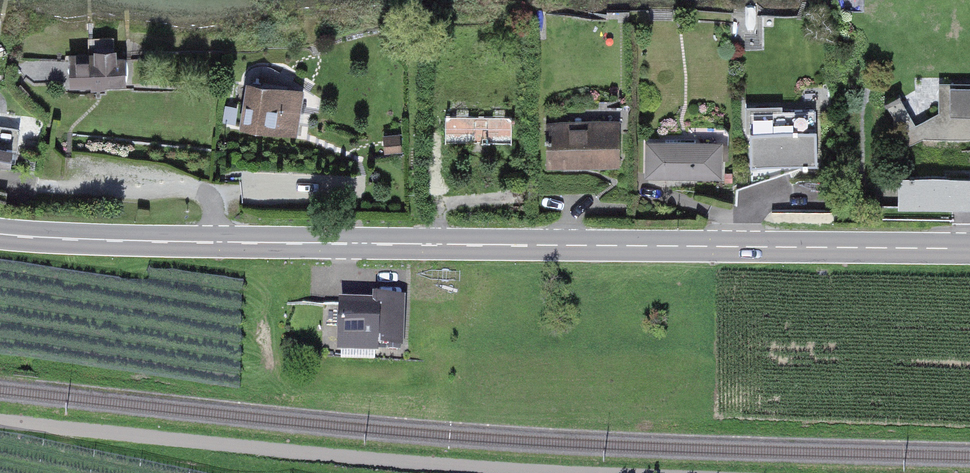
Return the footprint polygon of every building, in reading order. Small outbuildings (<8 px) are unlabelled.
[(96,60),(70,61),(71,84),(124,82),(123,63),(114,64),(113,49),(96,49),(96,60)] [(305,87),(244,78),(237,126),(298,135),(305,87)] [(950,85),(949,139),(969,140),(969,130),(969,85),(950,85)] [(816,103),(749,104),(750,168),(817,167),(816,103)] [(511,111),(442,111),(442,147),(511,147),(511,111)] [(619,120),(544,118),(543,167),(618,169),(619,120)] [(399,133),(381,135),(384,156),(402,154),(399,133)] [(721,140),(645,140),(645,176),(721,176),(721,140)] [(8,169),(11,148),(0,146),(0,167),(8,169)] [(898,174),(898,208),(969,208),(969,174),(898,174)] [(377,307),(322,305),(320,350),(376,352),(376,344),(402,345),(404,298),(377,297),(377,307)]
